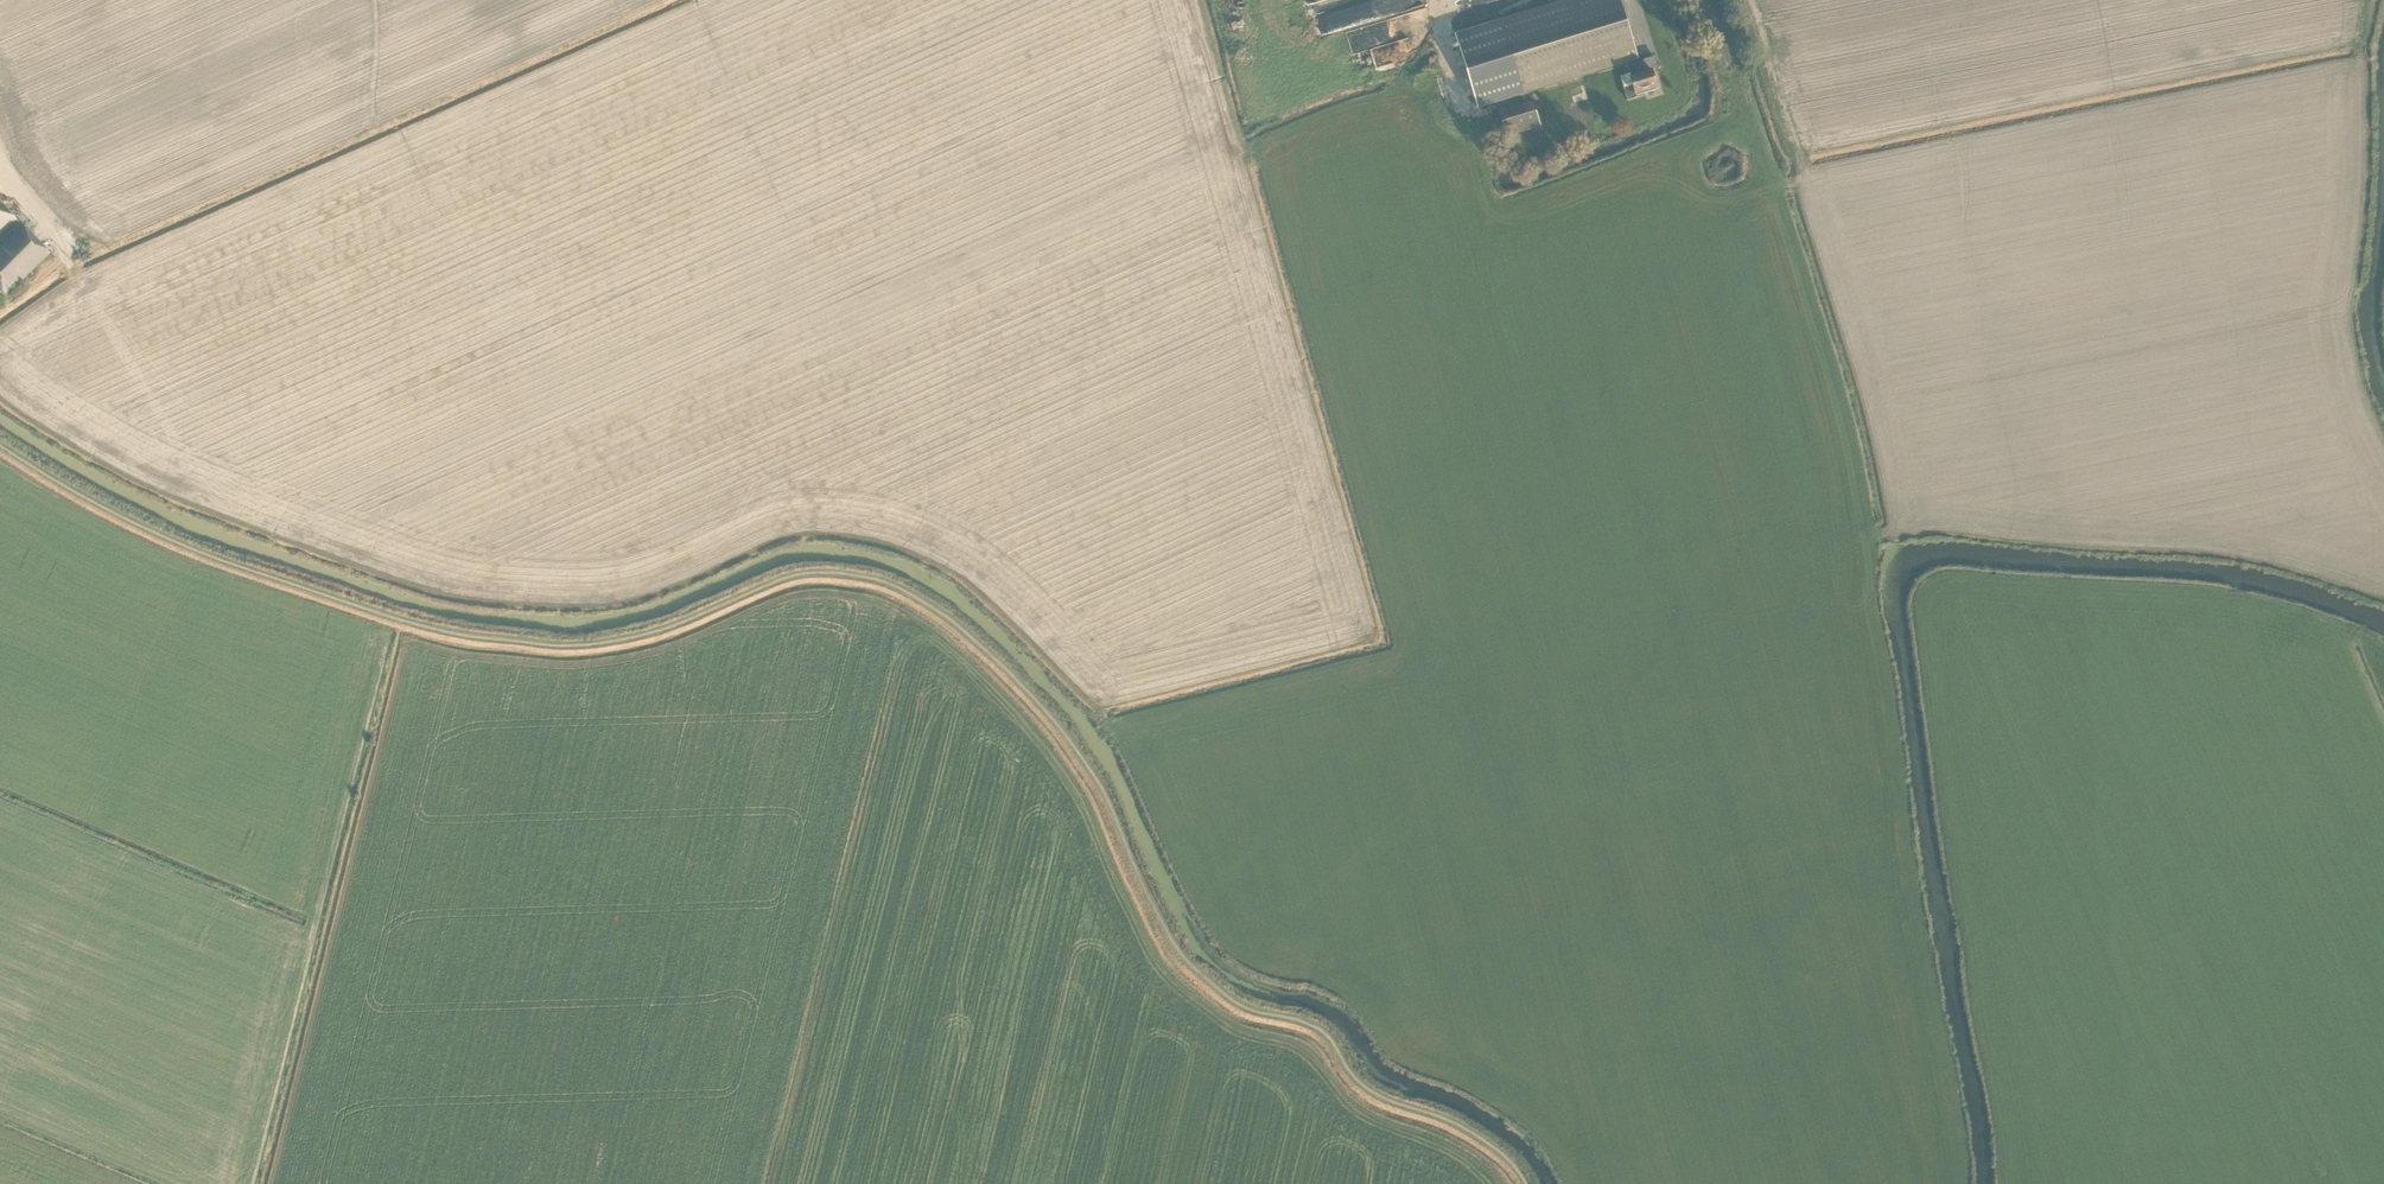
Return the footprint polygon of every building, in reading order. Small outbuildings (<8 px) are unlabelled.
[(1319,10),(1325,33),(1425,8),(1423,0),(1361,0),(1319,10)] [(1620,0),(1567,0),(1542,8),(1456,34),(1478,107),(1596,71),(1596,72),(1627,62),(1631,76),(1630,76),(1633,85),(1623,87),(1627,100),(1645,95),(1644,91),(1657,87),(1652,70),(1660,67),(1657,55),(1642,59),(1641,57),(1638,58),(1620,0)] [(1624,86),(1631,85),(1628,73),(1622,75),(1624,86)] [(1540,126),(1532,101),(1498,111),(1506,137),(1540,126)] [(14,224),(17,226),(0,243),(0,290),(6,296),(50,252),(0,202),(0,238),(14,224)]
